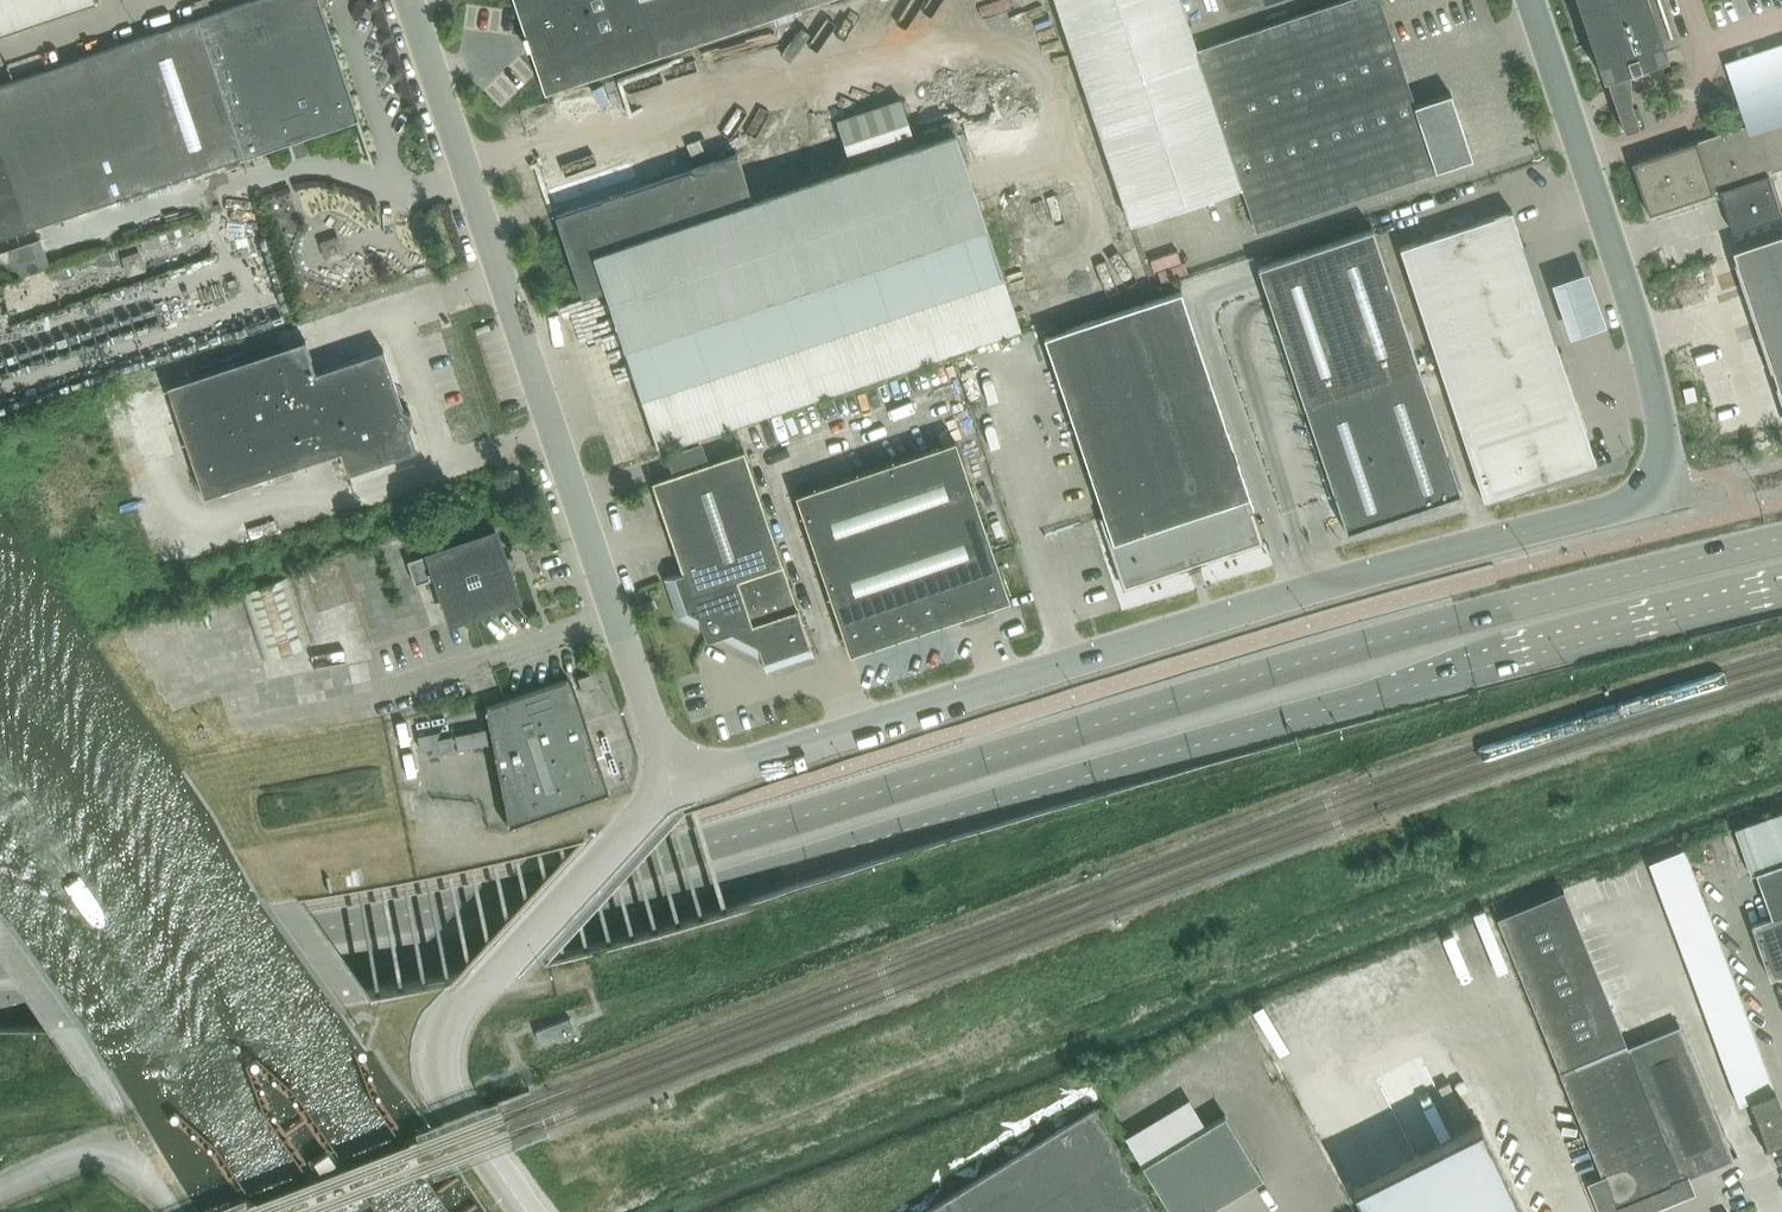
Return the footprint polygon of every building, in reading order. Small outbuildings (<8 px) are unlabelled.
[(30,227),(104,203),(193,173),(233,159),(241,156),(276,145),(326,128),(357,118),(345,84),(341,73),(326,27),(321,13),(319,7),(317,0),(255,0),(0,85),(0,237),(30,227)] [(96,1),(96,0),(0,0),(0,34),(96,1)] [(819,0),(514,0),(545,93),(819,0)] [(1131,224),(1243,186),(1257,229),(1401,181),(1473,157),(1452,92),(1415,104),(1381,0),(1342,0),(1197,49),(1180,0),(1056,0),(1131,224)] [(1591,42),(1592,45),(1596,57),(1597,60),(1602,74),(1603,77),(1607,75),(1629,68),(1677,52),(1677,49),(1662,54),(1644,0),(1577,0),(1591,42)] [(850,164),(914,143),(900,99),(836,121),(850,164)] [(1624,129),(1625,129),(1638,124),(1631,101),(1616,106),(1624,129)] [(1020,331),(969,177),(951,122),(921,132),(925,142),(751,200),(736,154),(554,215),(581,297),(604,289),(658,451),(1020,331)] [(1750,122),(1695,141),(1631,163),(1648,214),(1712,193),(1712,195),(1719,192),(1733,232),(1781,215),(1750,122)] [(1485,500),(1533,484),(1595,463),(1510,210),(1400,247),(1485,500)] [(1418,364),(1372,228),(1258,266),(1262,278),(1269,300),(1339,504),(1349,536),(1463,498),(1418,364)] [(1781,398),(1781,232),(1732,249),(1781,398)] [(1592,279),(1556,291),(1574,345),(1610,333),(1592,279)] [(1198,561),(1262,540),(1252,512),(1255,511),(1181,290),(1044,336),(1104,516),(1101,517),(1124,586),(1186,565),(1189,573),(1195,571),(1201,569),(1198,561)] [(304,339),(286,345),(167,385),(204,495),(339,450),(346,473),(416,449),(408,426),(412,419),(407,403),(394,408),(391,399),(404,395),(401,387),(394,385),(382,349),(315,371),(304,339)] [(1280,352),(1256,358),(1270,417),(1293,411),(1280,352)] [(850,654),(1010,600),(955,439),(795,493),(850,654)] [(742,451),(651,481),(664,521),(667,529),(673,547),(682,572),(663,578),(663,580),(665,579),(678,616),(702,628),(706,640),(718,636),(761,657),(766,671),(813,654),(743,450),(742,451)] [(466,505),(462,494),(456,496),(460,508),(466,505)] [(517,597),(513,583),(495,530),(406,560),(414,583),(436,576),(450,619),(517,597)] [(311,644),(289,575),(240,591),(262,660),(311,644)] [(573,673),(577,685),(590,681),(586,669),(573,673)] [(502,694),(480,702),(503,815),(600,783),(587,744),(584,737),(578,718),(563,674),(521,688),(502,694)] [(481,721),(450,728),(453,742),(484,736),(481,721)] [(448,728),(417,735),(420,749),(451,743),(448,728)] [(1734,828),(1750,874),(1755,873),(1771,916),(1750,923),(1769,978),(1781,973),(1781,811),(1734,828)] [(1698,885),(1684,848),(1648,862),(1662,898),(1698,885)] [(1662,898),(1678,941),(1714,928),(1698,885),(1662,898)] [(1678,1026),(1627,1047),(1563,891),(1497,918),(1560,1072),(1559,1072),(1602,1178),(1597,1181),(1609,1211),(1620,1211),(1682,1187),(1680,1180),(1733,1159),(1678,1026)] [(1678,941),(1698,996),(1734,983),(1714,928),(1678,941)] [(1698,996),(1708,1024),(1744,1011),(1734,983),(1698,996)] [(1708,1024),(1719,1052),(1755,1039),(1744,1011),(1708,1024)] [(576,1033),(570,1018),(535,1031),(541,1046),(576,1033)] [(1719,1052),(1738,1104),(1749,1099),(1774,1090),(1755,1039),(1719,1052)] [(1774,1090),(1749,1099),(1767,1146),(1781,1140),(1781,1112),(1774,1090)] [(1095,1106),(920,1211),(1160,1211),(1095,1106)] [(1142,1165),(1171,1211),(1205,1211),(1263,1177),(1225,1114),(1204,1127),(1143,1164),(1142,1165)] [(1353,1186),(1366,1211),(1525,1211),(1480,1122),(1459,1133),(1458,1133),(1415,1155),(1414,1155),(1353,1186)] [(328,1158),(312,1169),(321,1181),(338,1174),(329,1161),(328,1158)]
